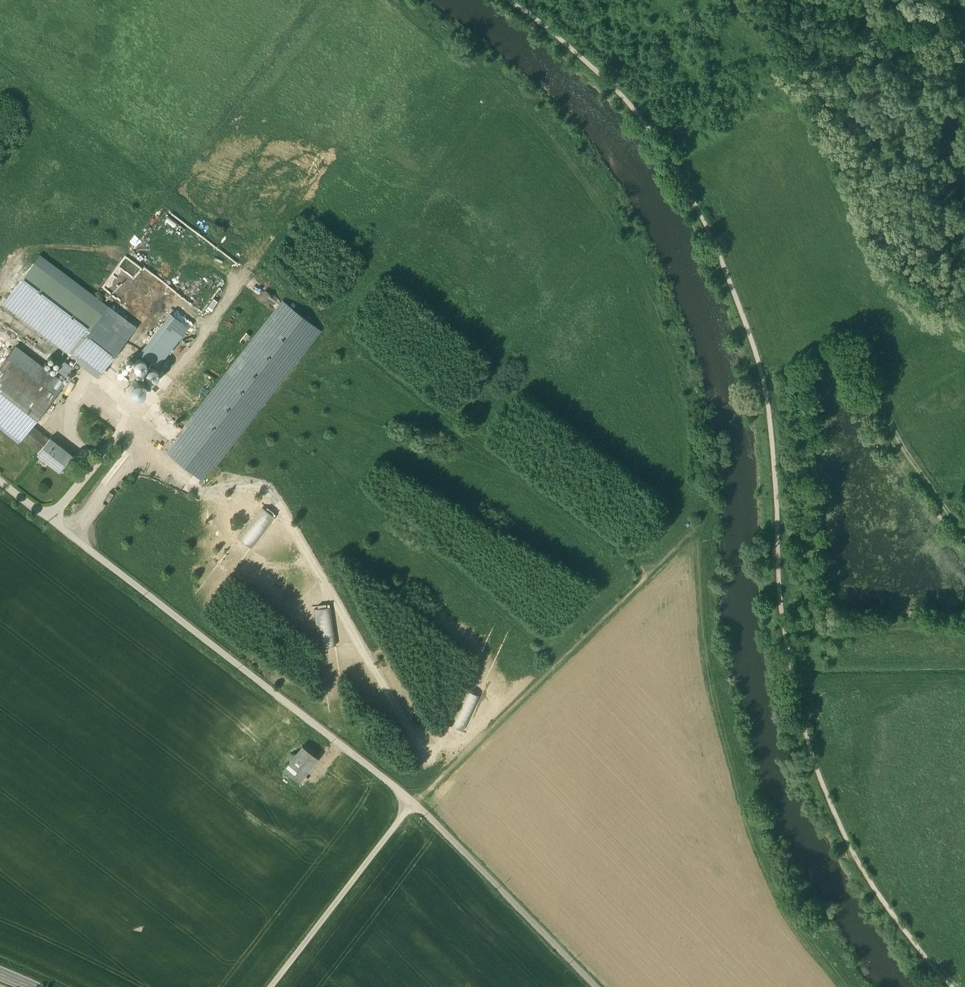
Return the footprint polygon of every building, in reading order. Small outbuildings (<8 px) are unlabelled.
[(103,285),(119,298),(143,267),(126,255),(103,285)] [(102,315),(33,263),(9,295),(77,347),(75,349),(102,370),(125,341),(98,320),(102,315)] [(169,452),(202,477),(317,330),(284,304),(169,452)] [(170,313),(139,352),(157,366),(188,327),(170,313)] [(16,345),(0,366),(0,411),(11,419),(6,426),(22,438),(22,437),(30,427),(32,425),(59,390),(50,384),(55,378),(63,384),(64,383),(16,345)] [(64,375),(72,366),(63,359),(55,368),(64,375)] [(63,384),(55,378),(50,384),(59,390),(63,384)] [(40,432),(32,425),(30,427),(38,434),(40,432)] [(38,434),(30,427),(22,437),(39,451),(49,439),(40,432),(38,434)] [(72,455),(50,438),(49,439),(39,451),(38,453),(44,458),(45,457),(61,469),(72,455)] [(262,507),(238,537),(252,547),(275,517),(262,507)] [(332,645),(330,604),(316,605),(318,646),(332,645)] [(464,731),(479,695),(464,689),(449,725),(464,731)] [(317,761),(300,748),(283,770),(300,783),(317,761)]
